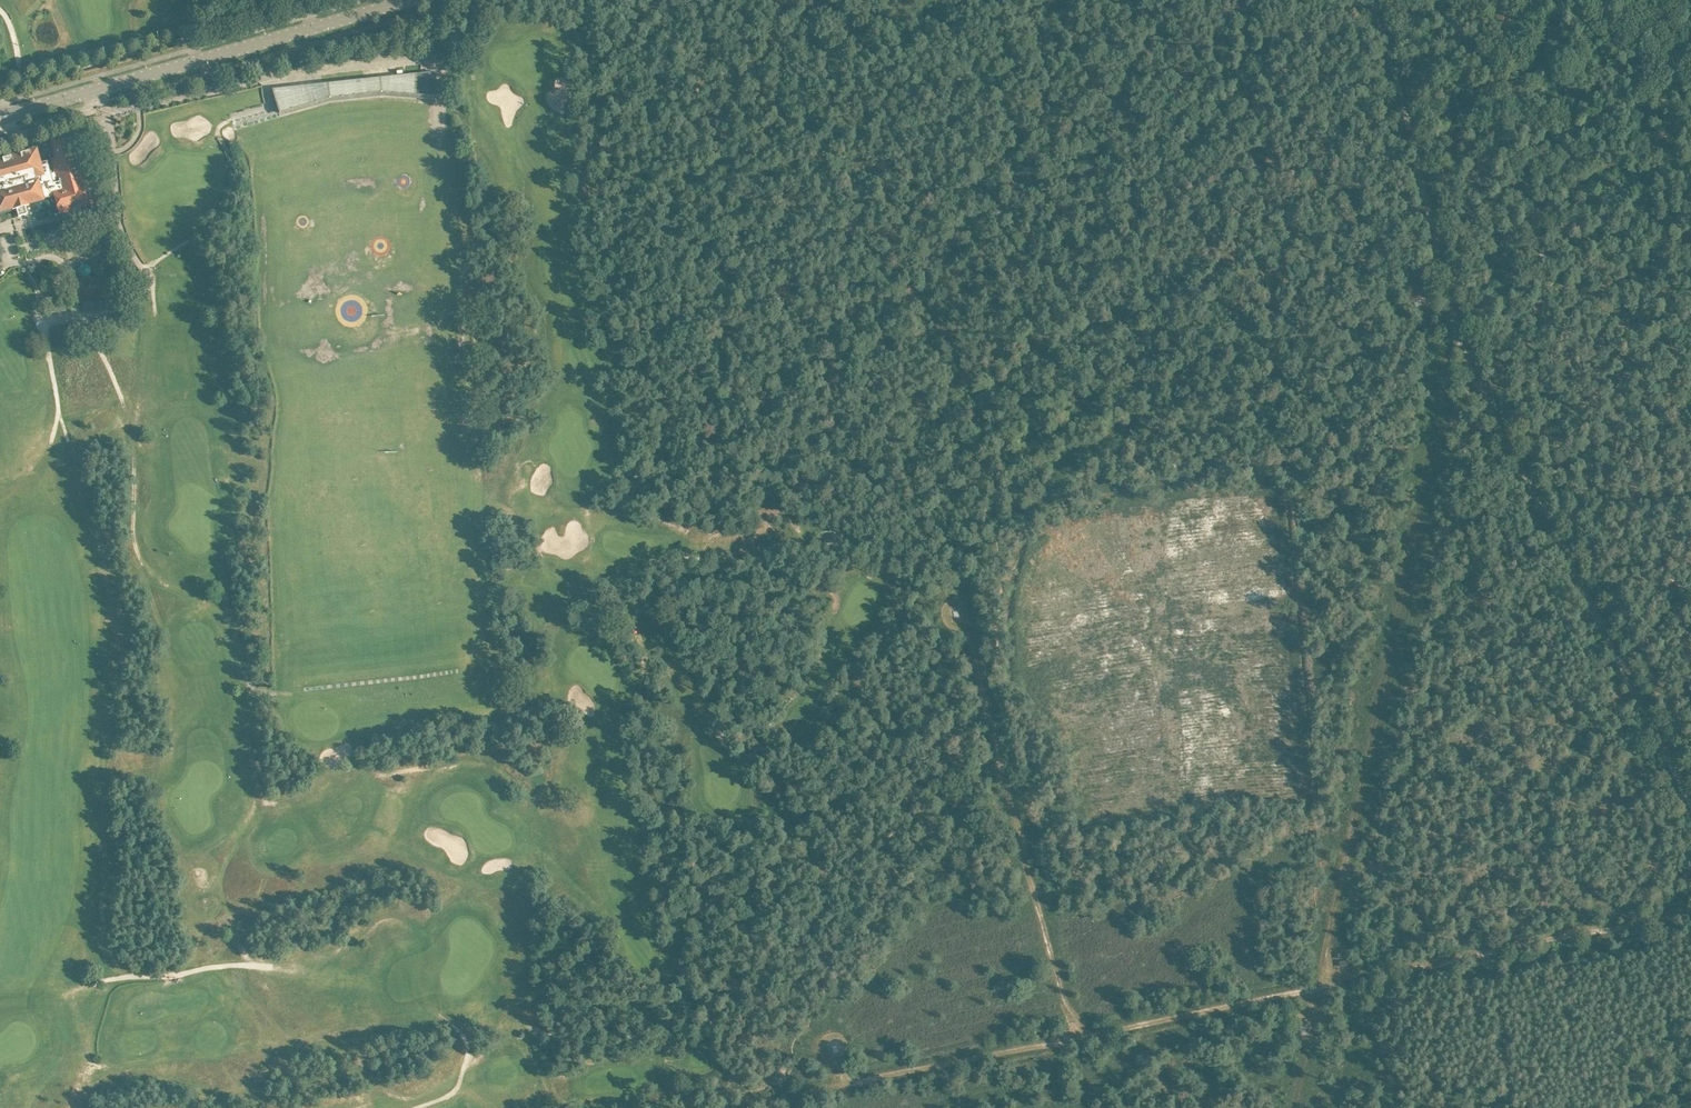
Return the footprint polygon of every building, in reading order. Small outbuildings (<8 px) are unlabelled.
[(1497,12),(1495,22),(1497,23),(1508,25),(1509,25),(1511,15),(1497,12)] [(435,75),(273,92),(277,117),(288,114),(304,109),(329,102),(339,101),(355,100),(381,97),(389,96),(406,99),(424,100),(433,101),(435,75)] [(1643,85),(1641,76),(1632,78),(1634,87),(1643,85)] [(101,202),(98,190),(94,191),(91,179),(83,182),(75,153),(72,153),(67,136),(51,141),(56,158),(52,159),(58,181),(53,183),(47,161),(40,163),(36,149),(0,159),(0,212),(12,208),(12,210),(16,209),(18,217),(28,214),(25,206),(29,205),(29,204),(43,200),(43,199),(54,196),(59,213),(101,202)] [(52,296),(41,297),(42,306),(53,305),(52,296)] [(105,320),(97,321),(99,339),(107,338),(105,320)]
